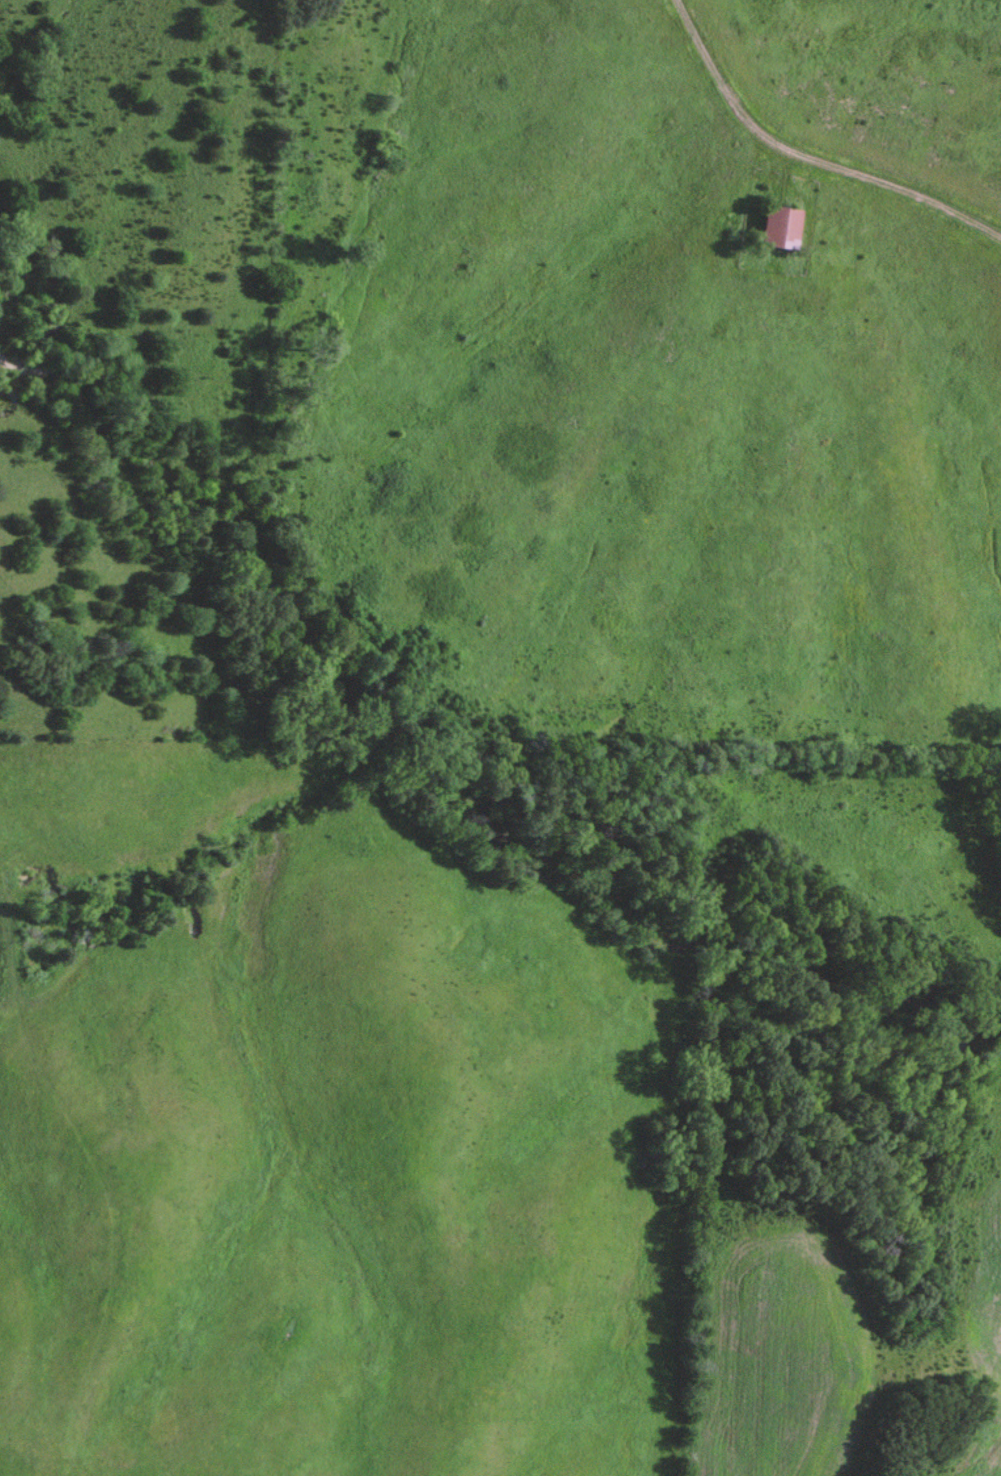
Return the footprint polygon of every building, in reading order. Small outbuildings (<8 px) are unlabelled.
[(796,248),(798,208),(763,205),(760,246),(796,248)]
